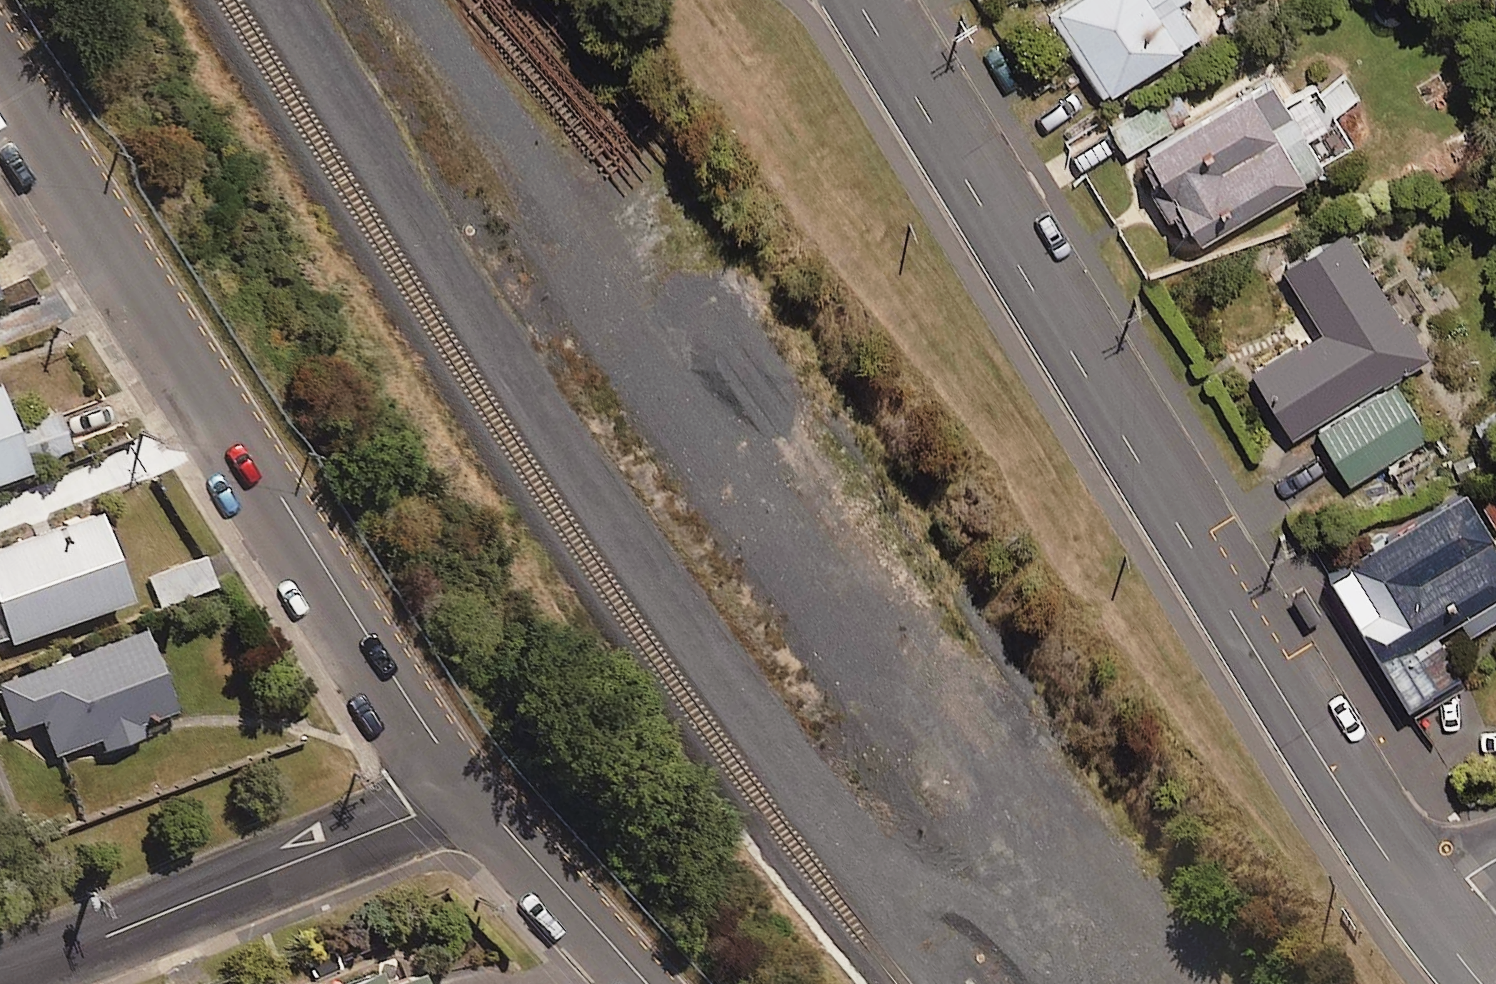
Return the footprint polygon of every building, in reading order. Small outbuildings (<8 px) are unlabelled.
[(1181,3),(1186,0),(1074,0),(1049,17),(1104,99),(1202,34),(1181,3)] [(1288,105),(1271,76),(1137,158),(1192,249),(1356,150),(1318,87),(1288,105)] [(1172,131),(1158,106),(1110,132),(1124,157),(1172,131)] [(1315,430),(1391,381),(1427,358),(1343,228),(1280,268),(1322,333),(1254,377),(1296,442),(1315,430)] [(1391,381),(1315,430),(1352,488),(1429,439),(1391,381)] [(71,450),(54,406),(9,423),(0,399),(0,476),(71,450)] [(1495,526),(1495,486),(1478,497),(1495,526)] [(1465,491),(1326,574),(1406,708),(1459,677),(1435,636),(1459,621),(1468,637),(1495,621),(1495,544),(1465,491)] [(127,593),(94,507),(0,543),(0,622),(7,639),(127,593)] [(217,583),(204,550),(145,574),(158,606),(217,583)] [(102,746),(144,729),(140,718),(172,705),(141,625),(0,680),(0,694),(13,726),(40,716),(53,751),(97,734),(102,746)] [(381,982),(374,966),(327,983),(424,983),(418,968),(381,982)]
